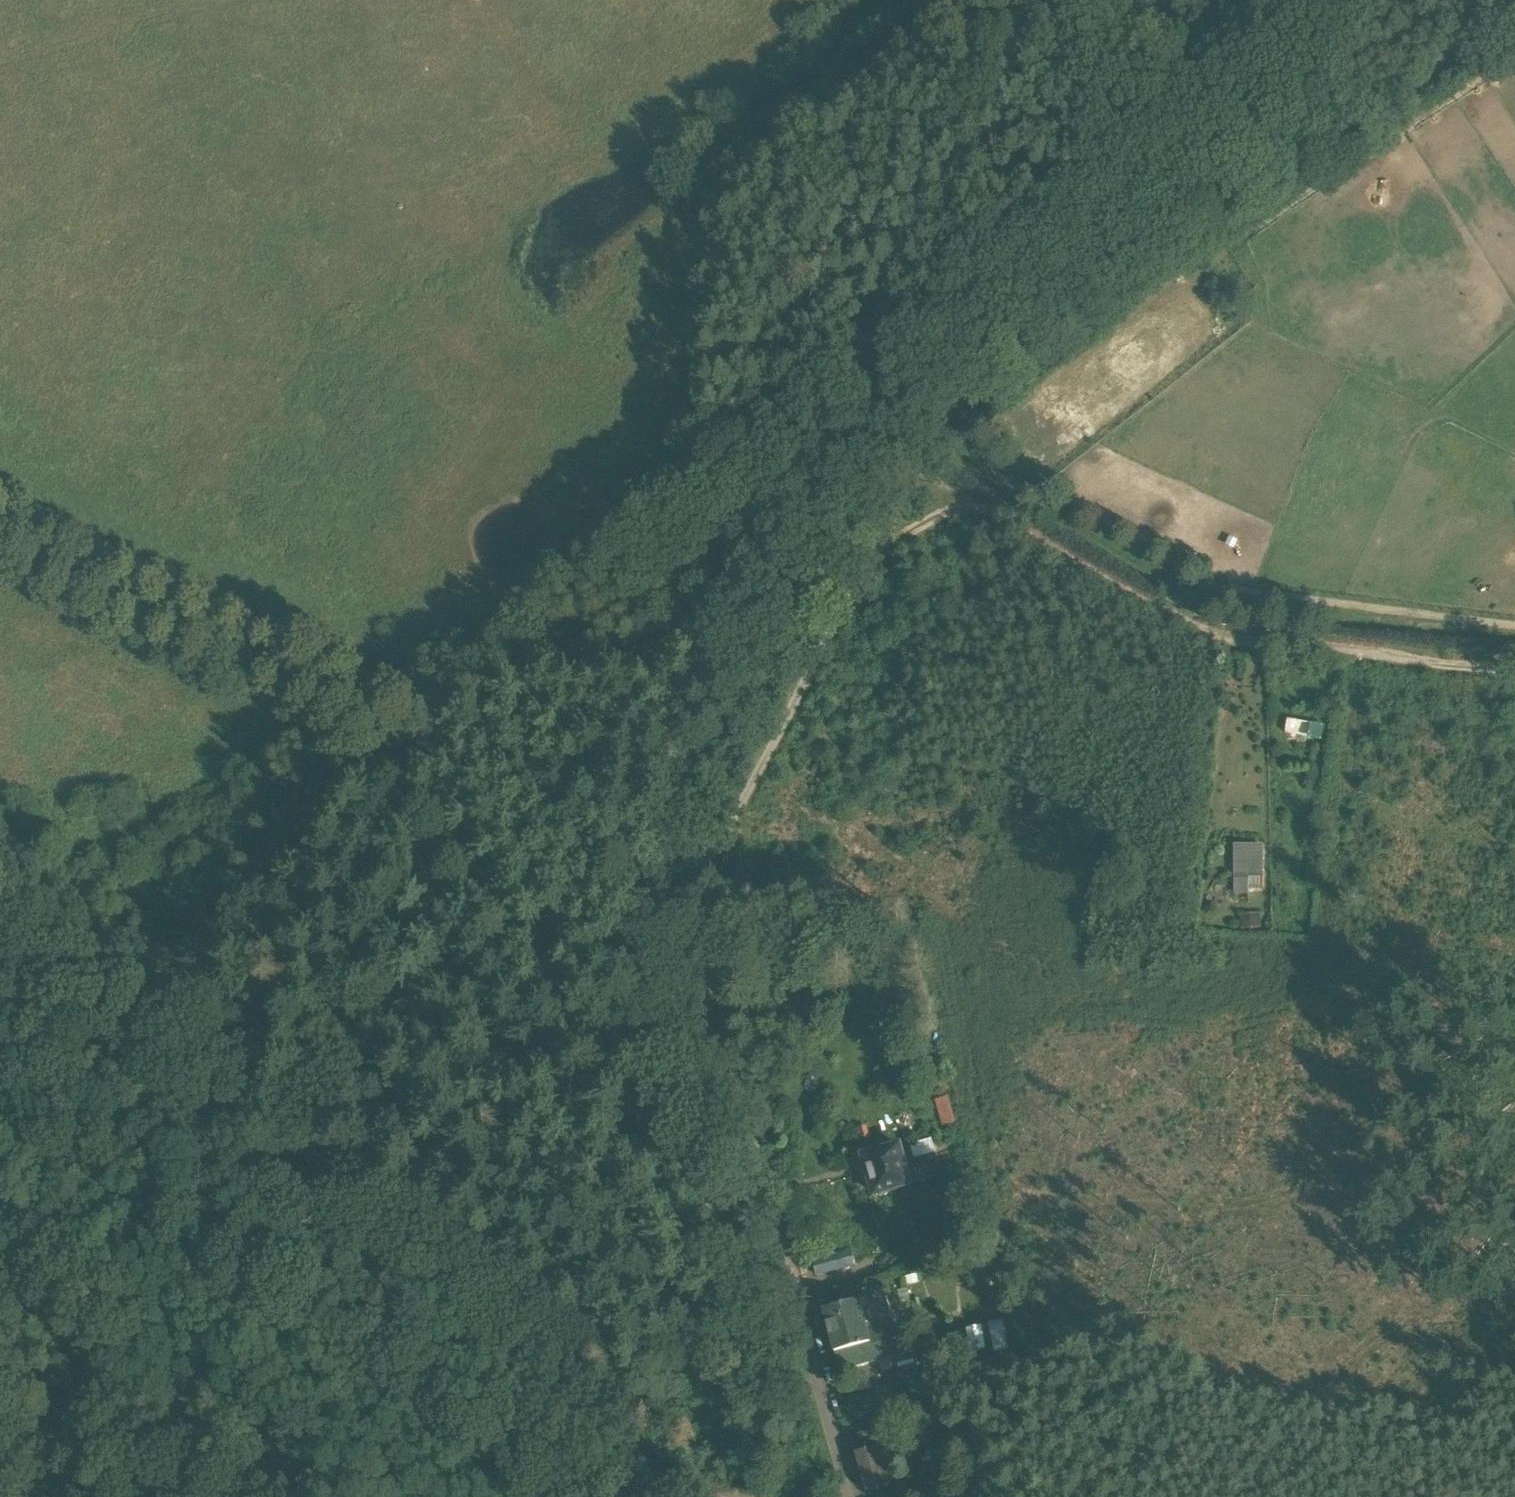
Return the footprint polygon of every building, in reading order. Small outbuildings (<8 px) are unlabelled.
[(1290,720),(1285,735),(1324,746),(1328,731),(1290,720)] [(1267,853),(1233,853),(1233,903),(1267,903),(1267,853)] [(950,1097),(935,1101),(943,1128),(958,1124),(950,1097)] [(879,1154),(874,1151),(868,1153),(865,1158),(864,1159),(875,1197),(876,1197),(881,1200),(887,1198),(890,1193),(911,1187),(911,1186),(905,1166),(900,1148),(879,1154)] [(937,1157),(905,1166),(911,1186),(943,1176),(937,1157)] [(844,1255),(813,1263),(817,1277),(848,1268),(844,1255)] [(859,1302),(825,1312),(842,1373),(903,1356),(895,1327),(869,1335),(866,1326),(869,1325),(866,1312),(863,1313),(859,1302)] [(1009,1323),(995,1323),(997,1353),(1011,1352),(1009,1323)] [(971,1359),(997,1356),(993,1326),(967,1329),(971,1359)] [(927,1420),(914,1424),(917,1436),(920,1435),(922,1441),(932,1438),(927,1420)] [(875,1434),(853,1441),(857,1455),(879,1449),(875,1434)] [(879,1449),(857,1455),(868,1494),(890,1487),(879,1449)] [(919,1490),(921,1496),(946,1496),(943,1484),(919,1490)]
